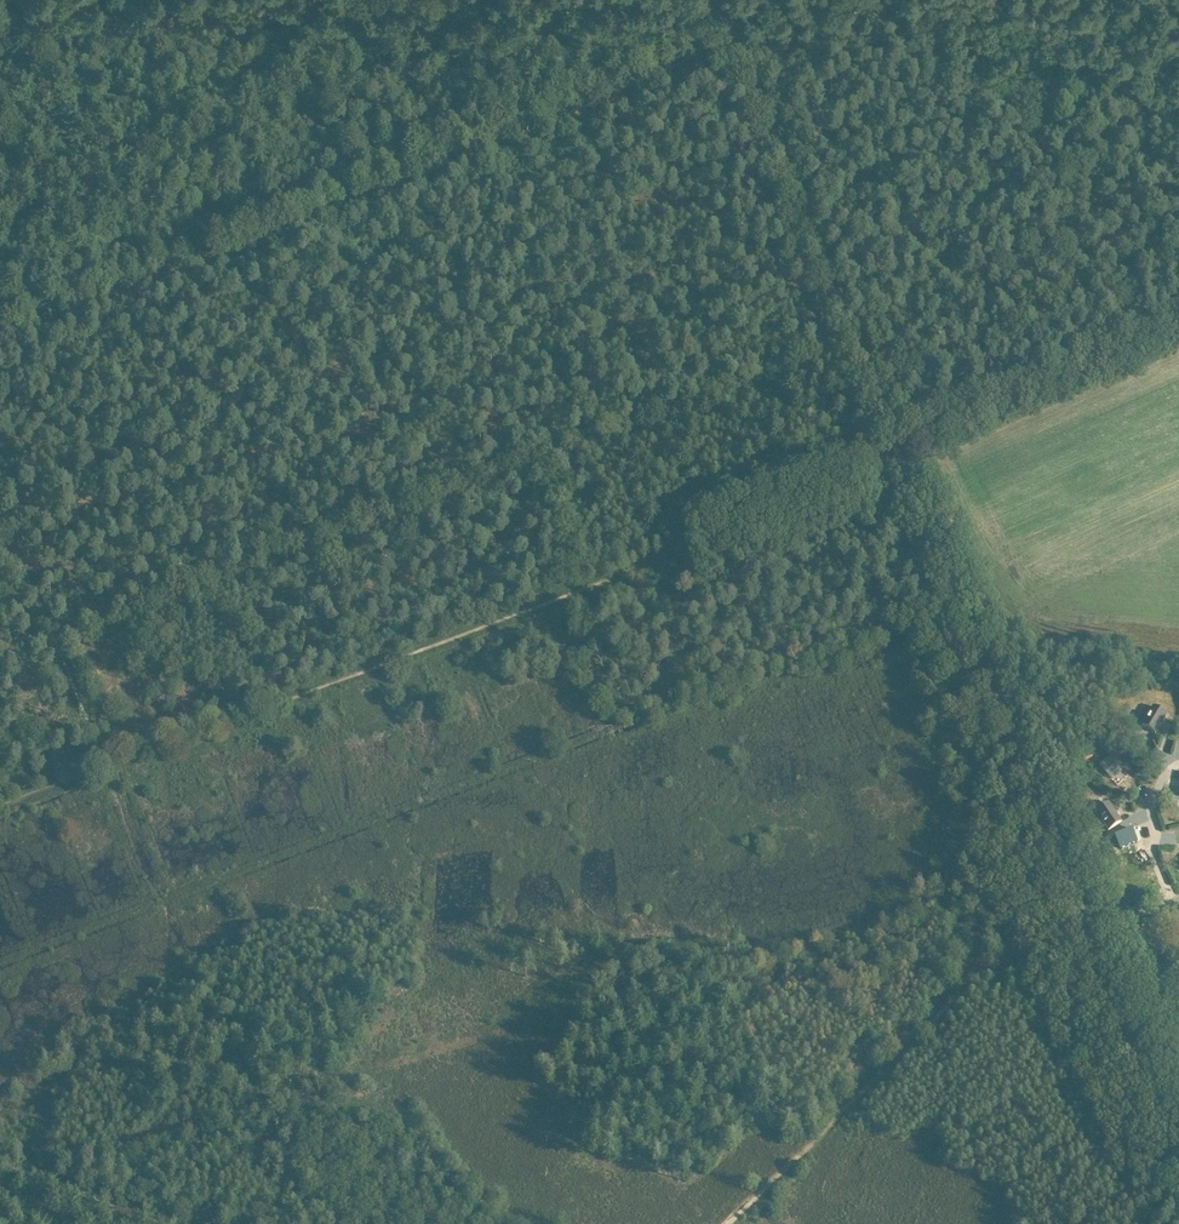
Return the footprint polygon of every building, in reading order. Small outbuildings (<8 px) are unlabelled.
[(1153,706),(1142,725),(1155,733),(1167,714),(1153,706)] [(1084,760),(1093,757),(1087,742),(1078,745),(1084,760)] [(1100,770),(1111,780),(1127,763),(1116,753),(1100,770)] [(1108,830),(1121,821),(1109,803),(1096,812),(1108,830)] [(1120,848),(1142,839),(1152,835),(1146,821),(1114,835),(1120,848)]
